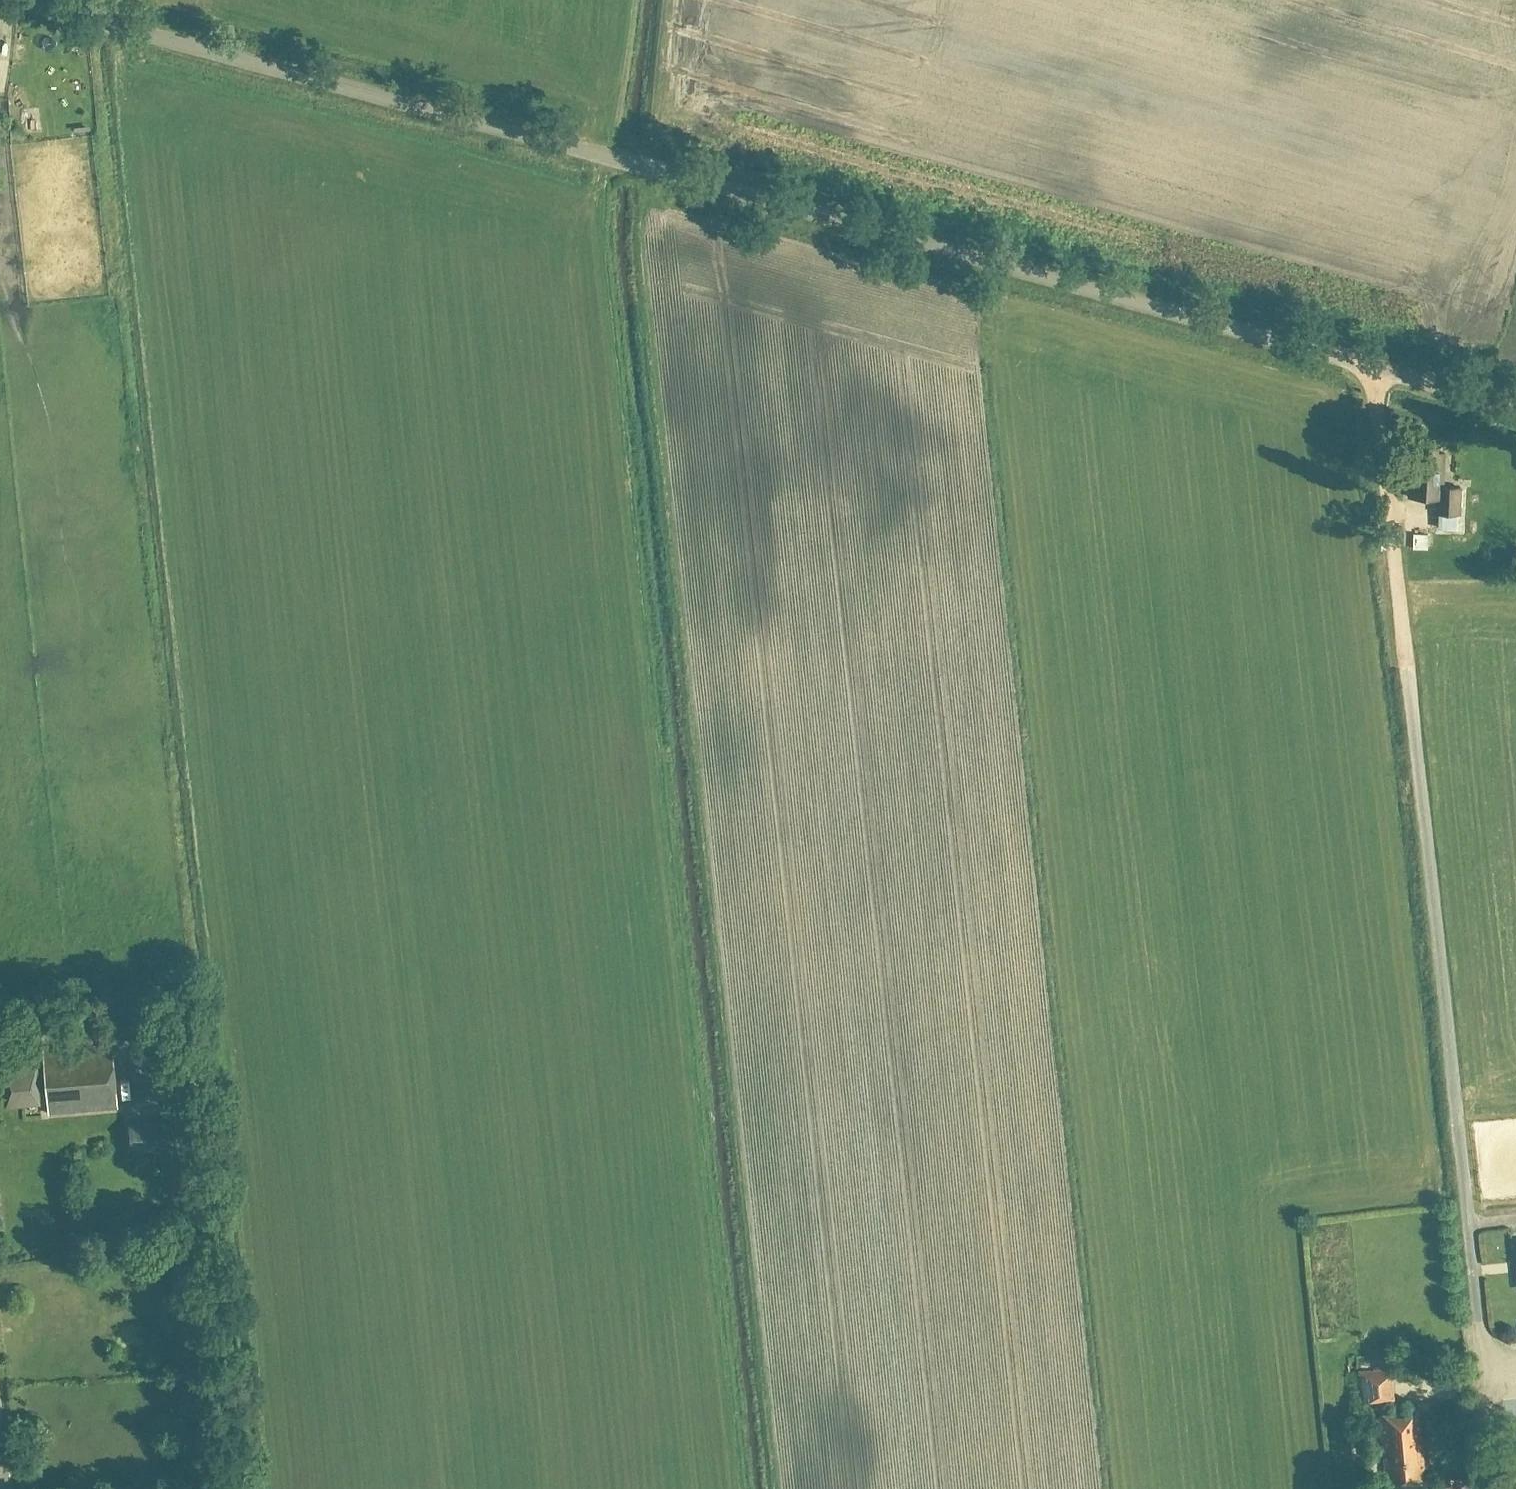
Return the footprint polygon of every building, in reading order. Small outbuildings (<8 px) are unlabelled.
[(1435,511),(1437,511),(1437,528),(1457,529),(1458,512),(1459,512),(1461,486),(1442,485),(1444,451),(1437,450),(1437,445),(1419,444),(1418,464),(1410,463),(1408,495),(1436,496),(1435,511)] [(1414,545),(1429,545),(1430,530),(1414,530),(1414,545)] [(46,1113),(115,1108),(110,1044),(41,1049),(43,1067),(37,1067),(37,1064),(1,1067),(4,1105),(38,1102),(37,1084),(44,1083),(46,1113)] [(131,1155),(183,1150),(180,1116),(127,1121),(131,1155)] [(1367,1395),(1395,1394),(1394,1368),(1366,1369),(1367,1395)] [(1386,1479),(1426,1476),(1420,1407),(1380,1411),(1386,1479)]
